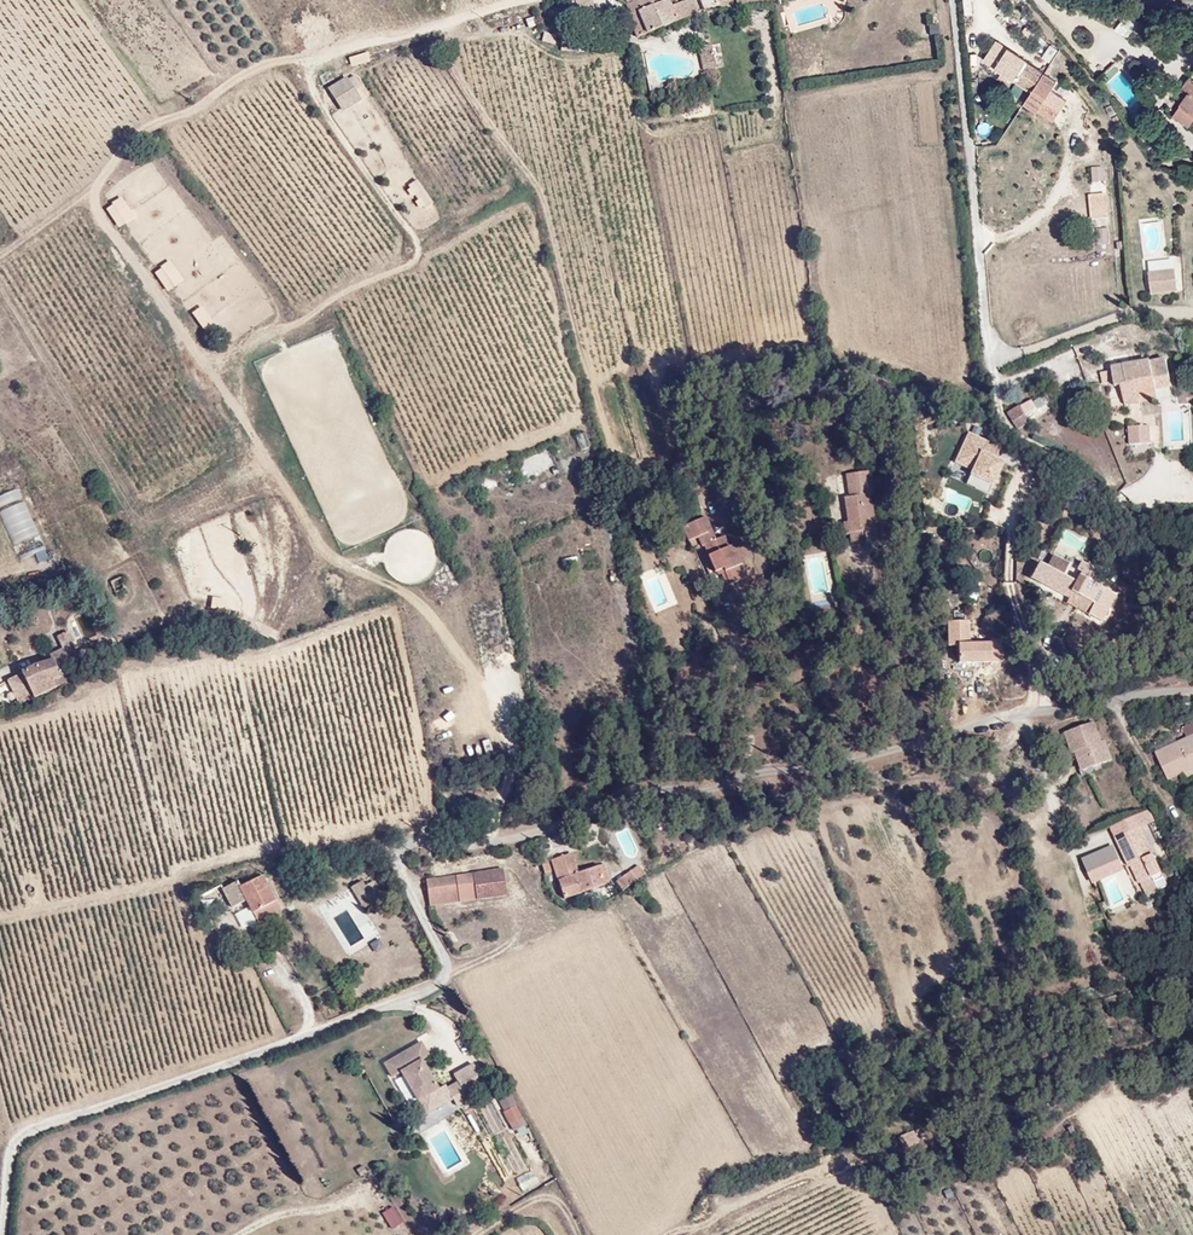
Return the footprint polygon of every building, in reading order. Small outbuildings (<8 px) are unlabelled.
[(693,0),(684,0),(672,5),(670,0),(665,0),(663,1),(663,0),(632,0),(632,1),(625,3),(630,14),(637,11),(646,33),(698,12),(693,0)] [(971,13),(970,0),(962,0),(963,14),(971,13)] [(627,15),(635,37),(646,33),(637,11),(630,14),(627,15)] [(1125,36),(1131,18),(1116,14),(1111,32),(1125,36)] [(537,18),(529,20),(531,28),(539,26),(537,18)] [(1079,43),(1090,42),(1089,30),(1079,30),(1079,43)] [(559,35),(546,34),(545,42),(558,43),(559,35)] [(576,43),(563,43),(563,51),(576,51),(576,43)] [(588,43),(580,43),(579,52),(588,52),(588,43)] [(718,71),(714,43),(698,45),(702,73),(718,71)] [(1050,62),(1056,48),(1046,44),(1040,58),(1050,62)] [(999,76),(1011,60),(1001,53),(989,69),(999,76)] [(1049,86),(1011,60),(999,76),(1035,103),(1049,86)] [(1180,104),(1192,113),(1192,81),(1187,77),(1181,86),(1187,90),(1186,95),(1180,104)] [(343,113),(361,101),(347,78),(328,89),(343,113)] [(1180,104),(1173,113),(1189,124),(1192,118),(1192,113),(1180,104)] [(166,150),(157,139),(149,144),(158,156),(166,150)] [(1104,181),(1104,166),(1090,166),(1091,181),(1104,181)] [(418,181),(411,187),(426,209),(434,204),(418,181)] [(121,196),(111,202),(126,224),(135,218),(121,196)] [(1096,243),(1108,242),(1107,227),(1094,227),(1096,243)] [(170,259),(160,266),(175,287),(184,281),(170,259)] [(1149,263),(1152,297),(1178,294),(1175,260),(1149,263)] [(1177,373),(1173,357),(1158,360),(1161,379),(1177,373)] [(1161,379),(1158,360),(1137,365),(1144,394),(1149,393),(1152,399),(1154,399),(1161,379)] [(1144,394),(1137,365),(1109,370),(1110,381),(1124,379),(1127,386),(1131,386),(1134,396),(1144,394)] [(1180,388),(1177,373),(1161,379),(1165,392),(1180,388)] [(1165,392),(1161,379),(1154,399),(1165,396),(1165,392)] [(1027,407),(1015,413),(1026,433),(1037,424),(1032,416),(1048,409),(1043,399),(1027,407)] [(1164,444),(1159,426),(1142,431),(1145,449),(1164,444)] [(970,470),(964,483),(988,493),(1002,460),(997,458),(1001,447),(966,432),(952,463),(970,470)] [(582,433),(574,437),(581,450),(589,446),(582,433)] [(847,485),(849,496),(844,497),(848,521),(844,522),(846,534),(850,534),(850,532),(865,530),(866,539),(877,538),(870,494),(873,494),(870,470),(853,473),(855,484),(847,485)] [(846,474),(847,485),(855,484),(853,473),(846,474)] [(24,498),(19,487),(0,495),(0,508),(24,498)] [(0,510),(18,559),(43,550),(26,501),(0,510)] [(740,562),(725,534),(718,538),(706,515),(701,518),(708,550),(721,574),(725,573),(732,584),(750,575),(743,562),(740,562)] [(708,550),(701,518),(683,527),(694,549),(705,544),(708,550)] [(851,542),(866,539),(865,530),(850,532),(850,534),(851,542)] [(54,565),(64,562),(61,552),(51,555),(54,565)] [(1076,574),(1066,568),(1072,559),(1060,553),(1055,561),(1041,553),(1033,567),(1072,593),(1077,586),(1094,597),(1090,605),(1088,610),(1100,617),(1118,592),(1093,575),(1098,567),(1083,557),(1079,564),(1081,567),(1076,574)] [(660,574),(646,579),(655,607),(670,602),(660,574)] [(126,590),(119,581),(109,587),(115,596),(126,590)] [(1094,597),(1077,586),(1072,593),(1090,605),(1094,597)] [(1005,602),(988,627),(997,633),(1014,608),(1005,602)] [(968,642),(967,620),(944,622),(946,644),(968,642)] [(53,663),(9,681),(19,704),(65,685),(59,670),(83,660),(71,632),(58,638),(64,651),(50,656),(53,663)] [(908,634),(895,636),(897,655),(911,653),(908,634)] [(989,641),(955,643),(956,664),(990,662),(989,641)] [(827,655),(825,642),(815,644),(817,656),(827,655)] [(817,656),(815,644),(808,645),(809,657),(817,656)] [(16,701),(5,681),(0,684),(0,702),(3,708),(16,701)] [(1179,726),(1184,737),(1192,733),(1192,734),(1192,720),(1179,726)] [(1102,742),(1093,721),(1074,728),(1072,730),(1061,733),(1069,756),(1074,755),(1080,772),(1113,760),(1106,740),(1102,742)] [(1192,733),(1184,737),(1174,742),(1154,751),(1152,752),(1165,777),(1181,770),(1192,764),(1192,734),(1192,733)] [(1151,745),(1154,751),(1174,742),(1171,736),(1151,745)] [(1192,775),(1192,764),(1181,770),(1185,778),(1192,775)] [(1163,872),(1140,826),(1112,839),(1126,868),(1141,861),(1150,879),(1163,872)] [(1090,883),(1122,871),(1113,845),(1080,857),(1090,883)] [(608,882),(602,868),(575,876),(568,858),(538,868),(546,887),(557,883),(562,899),(604,886),(603,884),(608,882)] [(1150,879),(1141,861),(1126,868),(1135,887),(1150,879)] [(499,887),(494,862),(418,878),(423,901),(450,898),(499,887)] [(640,883),(634,872),(614,884),(621,895),(640,883)] [(276,902),(262,877),(244,887),(240,881),(224,890),(232,907),(247,899),(261,922),(285,909),(279,900),(276,902)] [(376,899),(363,878),(349,887),(361,908),(376,899)] [(1111,911),(1106,900),(1096,904),(1101,915),(1111,911)] [(429,1055),(422,1042),(384,1063),(392,1077),(393,1076),(400,1072),(415,1099),(416,1101),(417,1100),(426,1115),(453,1100),(457,1107),(468,1101),(457,1082),(446,1088),(444,1084),(437,1088),(421,1060),(429,1055)] [(457,1082),(468,1101),(487,1090),(474,1066),(454,1078),(457,1082)] [(409,1103),(415,1099),(400,1072),(393,1076),(409,1103)] [(514,1107),(503,1089),(490,1096),(502,1115),(514,1107)] [(519,1115),(514,1107),(502,1115),(507,1123),(519,1115)] [(897,1136),(902,1149),(920,1142),(915,1129),(897,1136)]
